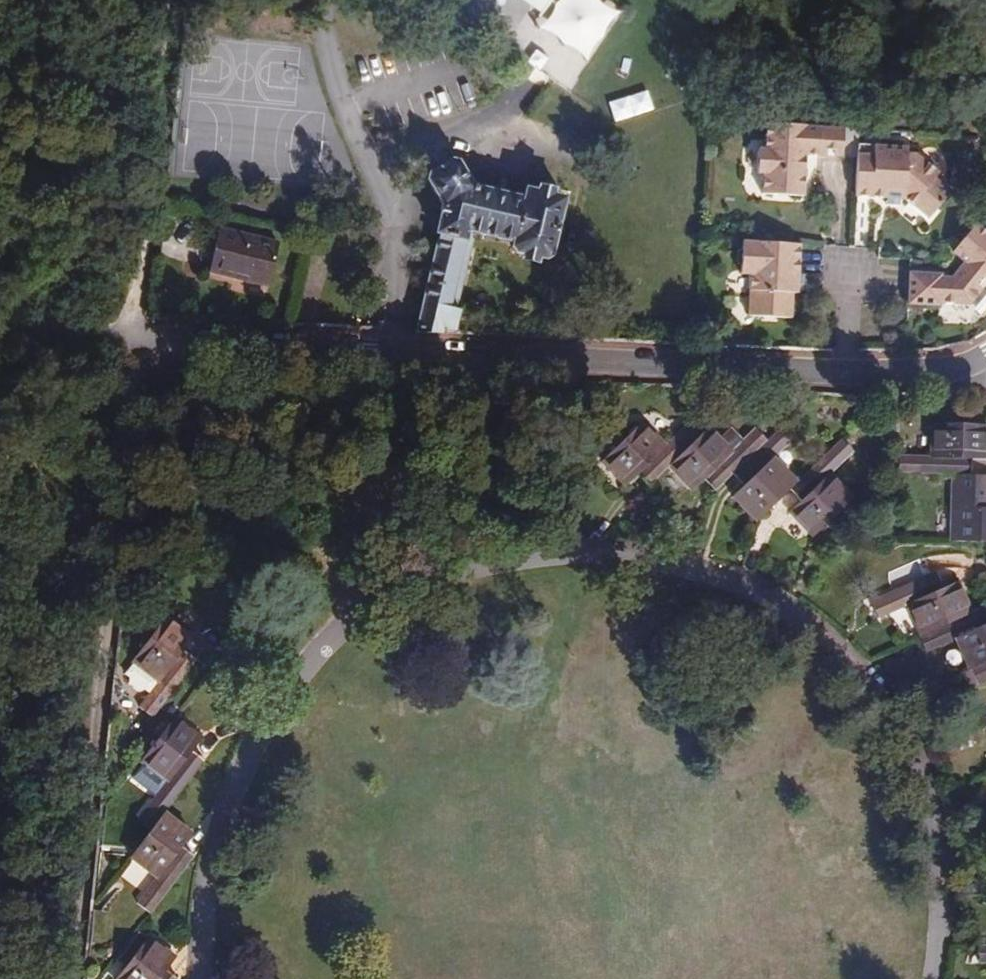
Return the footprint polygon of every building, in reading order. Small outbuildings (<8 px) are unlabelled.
[(549,0),(535,0),(533,4),(543,10),(549,0)] [(824,133),(772,131),(770,157),(765,157),(764,182),(770,183),(770,203),(808,203),(809,163),(822,163),(824,133)] [(824,133),(822,163),(846,164),(846,134),(824,133)] [(858,203),(875,203),(875,200),(885,200),(885,204),(892,204),(916,227),(939,203),(924,187),(928,183),(902,159),(894,158),(894,151),(861,150),(858,203)] [(430,163),(436,172),(447,165),(440,155),(430,163)] [(438,237),(418,336),(455,338),(459,315),(456,314),(450,313),(464,235),(511,245),(510,251),(514,257),(541,263),(551,259),(562,202),(553,200),(554,195),(550,189),(535,187),(530,195),(521,193),(519,202),(472,192),(457,166),(451,163),(447,165),(436,172),(430,176),(429,183),(441,206),(436,235),(438,237)] [(875,200),(875,203),(875,211),(885,211),(885,204),(885,200),(875,200)] [(945,307),(977,307),(985,297),(985,229),(981,225),(958,254),(972,265),(961,277),(946,278),(945,307)] [(265,286),(274,242),(214,230),(205,272),(265,286)] [(450,313),(456,314),(469,245),(464,235),(450,313)] [(804,249),(747,247),(744,278),(754,279),(752,320),(794,323),(796,299),(801,298),(802,279),(804,249)] [(946,278),(946,274),(915,274),(913,309),(945,309),(945,307),(946,278)] [(639,474),(666,449),(642,425),(602,462),(625,486),(639,474)] [(932,460),(973,461),(985,462),(985,428),(934,426),(932,460)] [(639,474),(650,486),(671,467),(701,439),(689,427),(666,449),(639,474)] [(798,439),(787,428),(768,444),(734,476),(745,487),(774,462),(798,439)] [(734,455),(710,430),(701,439),(671,467),(694,492),(705,482),(734,455)] [(757,434),(734,455),(705,482),(715,494),(734,476),(768,444),(757,434)] [(856,455),(844,442),(797,485),(789,494),(801,506),(832,476),(856,455)] [(900,459),(899,476),(954,477),(973,478),(973,461),(932,460),(900,459)] [(797,485),(774,462),(745,487),(735,498),(759,522),(789,494),(797,485)] [(855,500),(832,476),(801,506),(792,515),(815,538),(855,500)] [(954,477),(952,543),(985,544),(985,479),(973,478),(954,477)] [(880,621),(911,607),(945,592),(938,576),(872,605),(880,621)] [(911,607),(923,639),(973,617),(959,587),(945,592),(911,607)] [(920,640),(926,655),(957,642),(985,629),(985,611),(973,617),(923,639),(920,640)] [(129,664),(156,685),(181,654),(191,642),(164,620),(129,664)] [(970,673),(973,672),(985,665),(985,629),(957,642),(970,673)] [(181,654),(156,685),(136,710),(148,719),(193,663),(181,654)] [(973,672),(979,687),(985,684),(985,665),(973,672)] [(171,721),(136,764),(164,785),(188,754),(198,743),(171,721)] [(143,812),(156,822),(160,816),(201,765),(188,754),(164,785),(143,812)] [(126,861),(153,882),(178,850),(188,837),(160,816),(156,822),(126,861)] [(133,907),(146,918),(192,860),(178,850),(153,882),(133,907)] [(162,976),(171,963),(144,942),(115,978),(160,978),(162,976)]
